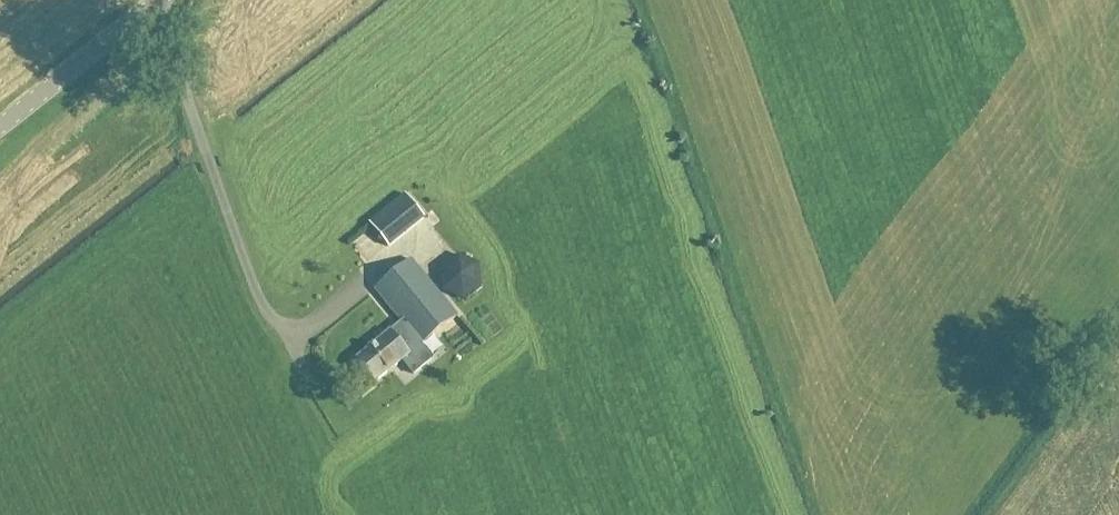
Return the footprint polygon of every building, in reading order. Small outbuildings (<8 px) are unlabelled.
[(414,208),(361,238),(368,249),(455,200),(438,172),(404,191),(414,208)] [(480,263),(478,262),(458,253),(440,266),(441,290),(462,300),(482,286),(480,263)] [(457,314),(411,258),(375,287),(409,329),(396,339),(389,331),(356,357),(375,381),(408,354),(405,351),(418,340),(421,343),(457,314)]
